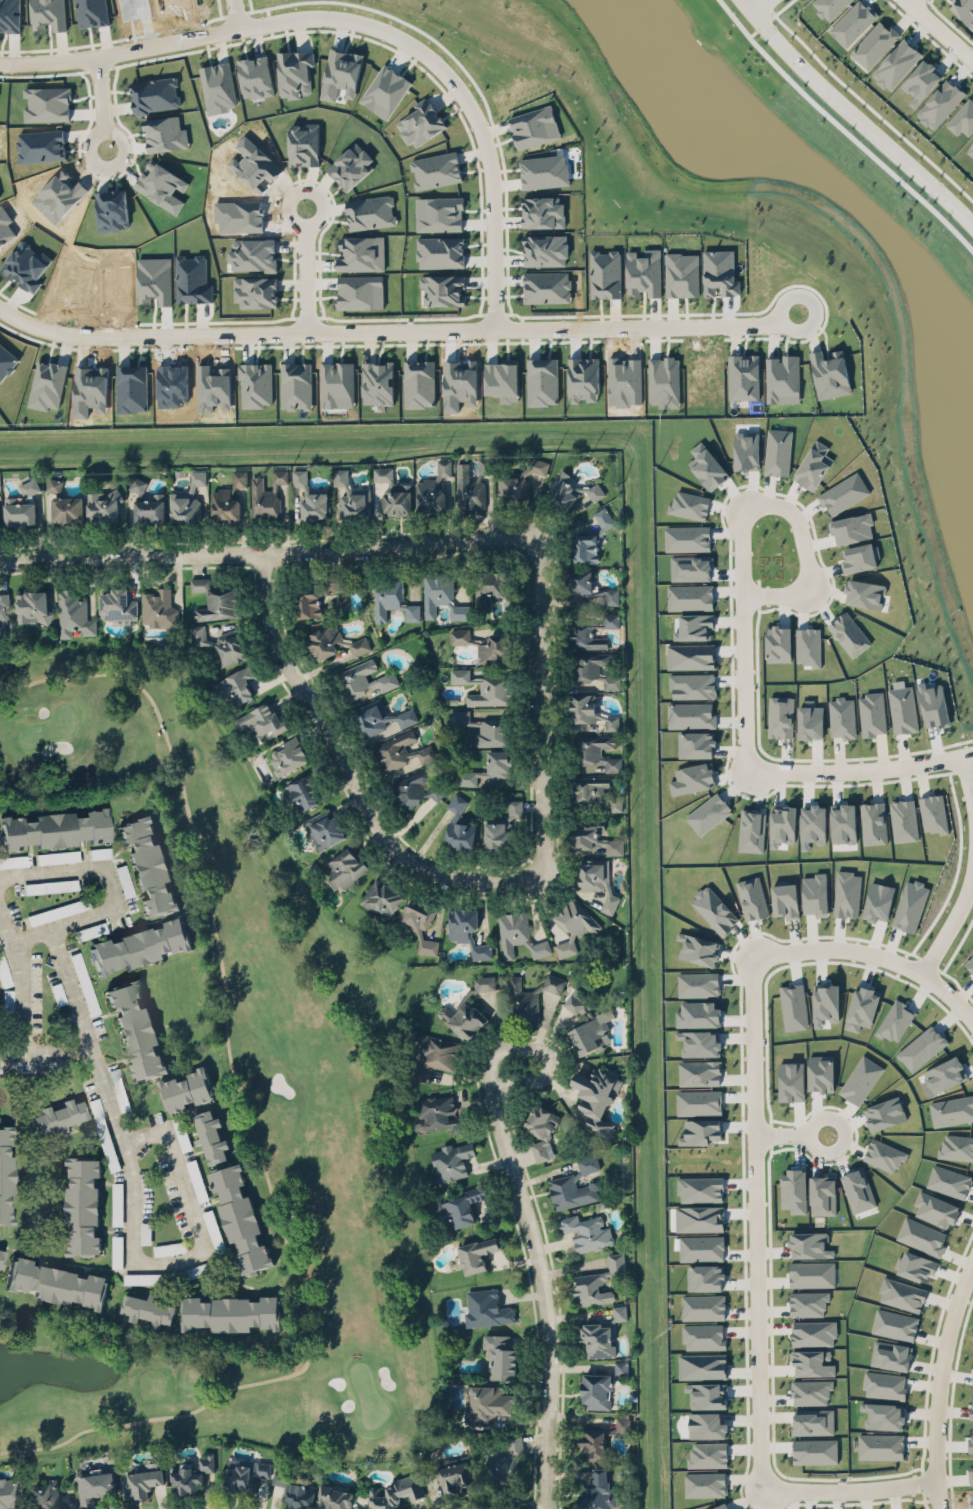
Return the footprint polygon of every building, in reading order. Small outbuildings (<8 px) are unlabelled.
[(811,3),(828,21),(851,0),(814,0),(811,3)] [(846,48),(878,15),(863,0),(857,0),(828,30),(846,48)] [(972,28),(972,0),(947,0),(946,1),(972,28)] [(849,52),(867,69),(899,36),(881,19),(849,52)] [(870,69),(901,32),(922,50),(890,87),(885,82),(881,85),(874,79),(878,75),(870,69)] [(277,50),(282,94),(309,91),(311,88),(309,64),(314,64),(312,46),(277,50)] [(321,98),(336,101),(338,86),(346,88),(344,96),(355,98),(363,54),(330,48),(321,98)] [(237,57),(243,96),(274,91),(268,53),(237,57)] [(914,108),(944,74),(925,57),(900,85),(913,97),(908,102),(914,108)] [(207,113),(237,108),(230,61),(200,66),(207,113)] [(359,101),(387,119),(412,81),(384,63),(359,101)] [(965,94),(947,77),(915,113),(933,130),(965,94)] [(411,141),(415,147),(430,136),(428,133),(437,126),(444,125),(445,123),(425,95),(389,121),(406,145),(411,141)] [(968,97),(947,122),(966,138),(972,130),(972,101),(968,97)] [(517,148),(560,137),(552,104),(508,116),(517,148)] [(319,165),(319,124),(289,123),(289,165),(319,165)] [(347,191),(377,164),(356,141),(326,169),(347,191)] [(416,187),(461,178),(455,148),(411,157),(409,159),(411,168),(415,168),(417,179),(415,179),(416,187)] [(518,156),(522,186),(566,180),(562,150),(518,156)] [(349,229),(400,223),(399,218),(407,217),(406,205),(395,207),(393,189),(401,188),(401,182),(386,184),(388,195),(346,201),(349,229)] [(563,227),(563,196),(523,196),(523,228),(563,227)] [(336,269),(384,269),(384,233),(340,233),(340,259),(336,259),(336,269)] [(524,266),(567,265),(567,234),(523,235),(524,266)] [(233,237),(274,236),(275,262),(277,262),(277,271),(264,271),(264,267),(230,268),(230,261),(228,261),(228,246),(231,246),(231,241),(233,241),(233,237)] [(417,237),(418,268),(464,266),(463,236),(417,237)] [(629,286),(660,286),(659,249),(646,249),(646,256),(628,256),(629,286)] [(704,296),(715,295),(715,286),(721,286),(721,294),(740,294),(740,280),(734,280),(734,249),(703,250),(704,296)] [(591,297),(621,297),(620,250),(590,251),(591,297)] [(667,295),(698,294),(697,253),(666,254),(667,295)] [(28,271),(39,277),(46,262),(43,261),(41,264),(34,260),(28,271)] [(232,275),(233,298),(239,298),(240,306),(276,304),(275,273),(232,275)] [(465,305),(465,294),(464,294),(464,275),(420,274),(419,286),(424,286),(424,305),(465,305)] [(819,399),(852,392),(843,351),(823,355),(822,349),(809,352),(819,399)] [(727,352),(728,398),(758,397),(758,351),(727,352)] [(649,357),(649,403),(660,402),(660,407),(679,406),(679,357),(649,357)] [(361,361),(363,401),(382,401),(383,403),(391,403),(390,360),(361,361)] [(434,360),(404,360),(405,407),(435,406),(434,360)] [(354,406),(353,361),(333,362),(320,362),(321,407),(354,406)] [(271,362),(240,363),(241,406),(272,406),(271,362)] [(280,362),(281,409),(312,409),(311,362),(280,362)] [(518,401),(518,362),(484,362),(485,394),(500,394),(500,401),(518,401)] [(793,430),(768,427),(764,473),(788,476),(793,430)] [(734,433),(735,468),(760,468),(760,433),(734,433)] [(825,453),(829,446),(817,439),(794,477),(815,490),(834,458),(825,453)] [(456,463),(457,508),(486,508),(486,480),(482,480),(482,473),(491,473),(491,456),(477,456),(478,479),(469,479),(469,462),(456,463)] [(423,478),(423,480),(417,480),(416,483),(416,493),(417,493),(417,507),(418,508),(420,508),(420,510),(424,510),(424,511),(429,511),(429,510),(438,509),(438,508),(445,508),(444,490),(443,488),(436,488),(436,483),(440,482),(442,475),(452,474),(452,458),(437,458),(438,472),(436,478),(423,478)] [(501,501),(528,501),(528,473),(547,473),(547,459),(528,459),(528,474),(501,474),(501,501)] [(411,482),(412,513),(404,513),(404,515),(396,515),(396,513),(389,513),(389,512),(382,512),(381,494),(384,492),(384,489),(389,485),(389,480),(373,480),(373,466),(393,466),(394,482),(402,481),(403,483),(411,482)] [(370,518),(370,488),(348,488),(348,468),(333,468),(333,485),(344,485),(344,494),(338,494),(339,519),(370,518)] [(169,492),(170,521),(200,520),(200,497),(193,498),(193,485),(206,485),(205,469),(190,469),(190,492),(169,492)] [(234,520),(234,519),(241,519),(240,500),(236,497),(232,497),(236,486),(247,486),(246,469),(232,470),(232,485),(231,489),(231,487),(218,487),(218,490),(212,490),(210,493),(211,513),(218,513),(218,521),(234,520)] [(251,476),(251,518),(279,518),(279,483),(287,483),(287,469),(272,469),(272,489),(263,489),(263,476),(251,476)] [(319,519),(319,517),(326,517),(326,510),(330,510),(330,498),(327,498),(327,492),(310,492),(310,488),(308,488),(307,483),(307,469),(292,469),(292,485),(303,485),(304,490),(303,491),(300,493),(300,496),(299,496),(299,510),(300,511),(302,511),(302,516),(307,519),(319,519)] [(832,514),(870,493),(858,471),(816,495),(824,508),(827,506),(832,514)] [(147,481),(133,475),(128,489),(142,494),(147,481)] [(35,522),(25,522),(25,519),(18,519),(18,523),(5,524),(3,496),(23,494),(18,484),(35,476),(41,489),(30,494),(33,501),(35,522)] [(561,476),(573,485),(590,485),(597,481),(604,492),(593,500),(586,490),(578,490),(565,508),(547,495),(561,476)] [(46,490),(60,493),(62,480),(48,477),(46,490)] [(86,491),(87,522),(118,521),(117,502),(124,498),(116,486),(107,490),(86,491)] [(164,492),(153,492),(153,498),(134,499),(135,523),(165,522),(164,492)] [(84,521),(83,496),(52,497),(53,522),(84,521)] [(599,562),(599,553),(598,550),(598,534),(613,525),(613,520),(605,506),(593,513),(602,528),(592,533),(574,533),(574,562),(599,562)] [(830,521),(835,545),(875,536),(869,512),(830,521)] [(666,551),(711,550),(710,525),(665,526),(666,551)] [(841,559),(844,573),(878,566),(876,557),(878,556),(875,541),(843,548),(846,558),(841,559)] [(592,595),(605,591),(605,604),(619,604),(618,586),(606,587),(592,591),(592,569),(570,569),(570,575),(567,575),(567,584),(570,584),(570,590),(571,590),(571,597),(593,597),(592,595)] [(475,570),(512,570),(512,583),(509,583),(505,579),(502,579),(503,592),(507,594),(521,594),(521,613),(505,613),(505,597),(500,594),(496,595),(493,592),(485,592),(485,609),(475,609),(475,570)] [(469,618),(449,619),(449,606),(447,603),(436,603),(436,618),(424,618),(424,571),(453,571),(454,596),(452,596),(450,599),(455,604),(469,604),(469,618)] [(323,575),(324,587),(297,588),(298,618),(321,617),(320,595),(328,594),(328,588),(343,588),(342,574),(323,575)] [(206,590),(207,607),(193,608),(194,619),(238,617),(237,591),(210,592),(209,577),(190,578),(190,591),(206,590)] [(375,621),(378,621),(378,622),(384,622),(384,621),(387,621),(387,608),(406,607),(406,619),(419,619),(419,604),(406,604),(403,603),(403,577),(374,577),(375,621)] [(886,585),(849,577),(846,592),(848,592),(845,602),(880,610),(886,585)] [(137,618),(137,599),(128,599),(128,586),(111,587),(111,591),(107,591),(107,592),(99,592),(99,612),(100,612),(100,615),(103,618),(137,618)] [(178,626),(178,609),(170,604),(170,586),(157,586),(157,593),(153,593),(153,591),(141,591),(141,600),(142,600),(142,607),(141,607),(141,622),(149,622),(151,621),(158,621),(158,626),(178,626)] [(60,636),(72,636),(71,628),(82,627),(82,634),(96,633),(96,618),(87,618),(86,598),(78,598),(78,596),(73,596),(73,587),(63,587),(63,589),(58,589),(59,605),(61,605),(62,610),(59,610),(60,636)] [(16,592),(17,623),(52,621),(51,610),(47,610),(46,591),(16,592)] [(8,634),(7,605),(9,605),(9,594),(0,595),(0,634),(8,634)] [(346,595),(336,596),(337,607),(347,605),(346,595)] [(827,626),(853,657),(872,642),(846,610),(827,626)] [(619,627),(620,613),(603,613),(602,627),(619,627)] [(679,614),(679,632),(674,632),(674,639),(713,639),(712,613),(679,614)] [(344,637),(337,624),(334,626),(332,621),(306,635),(310,641),(308,641),(311,646),(309,646),(313,652),(314,653),(315,654),(317,655),(320,660),(336,651),(337,647),(335,644),(340,642),(349,643),(354,655),(372,648),(366,635),(354,640),(341,638),(344,637)] [(592,637),(592,622),(568,623),(569,649),(608,648),(608,637),(592,637)] [(238,627),(248,657),(221,666),(214,645),(203,643),(192,644),(190,624),(204,623),(206,638),(217,641),(216,638),(218,634),(238,627)] [(791,662),(792,626),(766,625),(766,661),(791,662)] [(469,628),(449,630),(450,645),(470,643),(469,628)] [(479,663),(511,662),(510,632),(488,633),(488,643),(478,643),(479,663)] [(666,644),(667,669),(715,668),(714,643),(666,644)] [(599,664),(610,664),(610,653),(572,654),(573,681),(599,680),(599,664)] [(337,672),(347,698),(379,686),(381,691),(399,684),(394,669),(368,680),(365,673),(378,668),(374,657),(337,672)] [(215,681),(228,708),(254,696),(247,682),(258,676),(252,663),(215,681)] [(467,705),(510,704),(509,675),(470,676),(469,668),(450,668),(450,682),(480,682),(480,693),(466,693),(467,705)] [(671,698),(715,697),(714,672),(670,673),(671,698)] [(620,689),(620,674),(602,674),(602,689),(620,689)] [(912,685),(888,689),(894,733),(919,730),(912,685)] [(884,692),(859,694),(861,735),(886,734),(884,692)] [(571,693),(594,693),(596,696),(596,699),(594,702),(595,710),(608,715),(618,715),(619,718),(620,718),(620,722),(619,722),(619,729),(605,729),(605,718),(597,716),(597,718),(595,721),(575,721),(575,717),(572,717),(572,710),(570,710),(570,701),(571,701),(571,693)] [(793,737),(794,696),(769,696),(768,737),(793,737)] [(854,697),(829,698),(830,737),(855,736),(854,697)] [(413,706),(388,716),(380,698),(353,709),(364,737),(388,728),(386,722),(396,718),(400,728),(418,720),(413,706)] [(799,738),(823,738),(824,706),(814,706),(814,699),(799,698),(799,738)] [(233,718),(269,699),(275,711),(280,708),(290,727),(276,734),(273,728),(265,733),(268,738),(258,744),(248,725),(239,729),(233,718)] [(668,703),(668,728),(714,727),(714,702),(668,703)] [(476,745),(506,745),(507,719),(470,719),(470,709),(450,709),(450,724),(476,724),(476,745)] [(416,738),(412,729),(369,747),(372,755),(375,754),(379,765),(381,764),(384,771),(406,763),(408,756),(418,754),(422,763),(436,757),(430,744),(417,750),(408,751),(404,743),(416,738)] [(678,757),(714,757),(714,732),(678,731),(678,757)] [(295,734),(283,741),(286,746),(280,750),(279,749),(278,749),(275,748),(272,750),(272,753),(273,757),(271,758),(275,767),(274,770),(276,774),(277,774),(279,774),(284,772),(284,773),(309,759),(305,753),(306,753),(302,744),(301,744),(295,734)] [(622,756),(601,756),(601,747),(615,747),(615,735),(572,735),(572,764),(595,764),(594,761),(605,761),(605,771),(622,771),(622,756)] [(510,771),(509,749),(487,749),(487,771),(476,770),(457,769),(457,784),(477,785),(477,775),(488,776),(488,777),(509,777),(509,771),(510,771)] [(672,795),(715,786),(710,761),(674,768),(676,779),(669,781),(672,795)] [(389,784),(428,765),(432,776),(420,782),(424,791),(427,790),(437,779),(447,788),(437,801),(430,794),(421,797),(419,801),(414,803),(412,806),(409,808),(406,807),(403,808),(398,799),(396,800),(389,784)] [(284,785),(311,771),(317,783),(312,786),(320,802),(299,814),(284,785)] [(610,776),(572,776),(572,803),(607,803),(608,811),(622,811),(622,796),(610,796),(610,776)] [(476,823),(467,822),(468,817),(462,816),(465,796),(451,794),(449,809),(450,809),(446,844),(473,848),(476,823)] [(923,833),(948,831),(944,794),(919,796),(923,833)] [(913,798),(889,801),(895,842),(919,839),(913,798)] [(522,800),(507,800),(507,821),(485,821),(486,847),(513,847),(512,819),(522,819),(522,800)] [(861,803),(863,844),(886,843),(885,802),(861,803)] [(796,843),(797,806),(771,805),(770,848),(779,848),(779,842),(796,843)] [(22,848),(21,843),(37,842),(38,847),(76,844),(75,839),(90,838),(90,843),(110,842),(110,838),(112,837),(111,823),(108,823),(107,807),(99,807),(99,811),(85,812),(85,816),(72,818),(72,812),(34,816),(34,820),(23,821),(22,816),(9,817),(8,815),(0,816),(1,834),(0,834),(0,846),(3,846),(3,849),(22,848)] [(303,821),(329,807),(333,816),(336,815),(339,821),(340,820),(344,826),(342,827),(345,831),(342,832),(345,836),(320,850),(303,821)] [(764,811),(741,810),(740,851),(763,851),(764,811)] [(118,825),(123,824),(122,821),(151,813),(154,821),(151,822),(155,833),(152,834),(155,843),(160,842),(172,880),(166,881),(169,890),(172,889),(175,902),(177,901),(179,908),(151,916),(150,914),(146,915),(141,899),(146,898),(143,888),(140,889),(128,852),(131,851),(129,841),(124,842),(118,825)] [(572,848),(595,848),(599,845),(598,842),(607,843),(607,853),(623,853),(623,838),(608,838),(608,839),(597,838),(597,828),(604,828),(604,819),(576,819),(576,830),(571,830),(572,848)] [(345,888),(359,877),(358,876),(370,867),(362,856),(359,859),(357,856),(359,855),(350,844),(325,863),(332,872),(325,877),(334,889),(339,885),(341,888),(345,888)] [(89,848),(90,859),(111,857),(110,846),(89,848)] [(36,855),(37,865),(79,860),(78,849),(36,855)] [(27,865),(26,855),(0,857),(0,868),(27,865)] [(580,858),(608,858),(609,883),(612,893),(620,896),(612,914),(600,908),(607,893),(604,884),(600,890),(580,890),(580,885),(578,885),(578,875),(580,875),(580,858)] [(134,895),(124,864),(115,867),(125,898),(134,895)] [(827,872),(814,872),(814,876),(802,877),(804,913),(828,912),(827,872)] [(735,881),(759,874),(769,914),(767,914),(767,915),(756,918),(756,917),(745,920),(735,881)] [(359,903),(388,921),(404,895),(375,877),(359,903)] [(929,885),(906,878),(892,925),(915,932),(929,885)] [(25,893),(78,891),(77,880),(24,882),(25,893)] [(786,914),(786,917),(798,916),(797,883),(772,884),(773,914),(786,914)] [(690,901),(696,896),(694,893),(701,886),(703,888),(706,885),(709,885),(739,918),(731,925),(732,926),(728,930),(729,930),(723,936),(690,901)] [(417,952),(437,954),(439,940),(421,938),(422,929),(428,929),(436,910),(436,908),(410,896),(398,923),(419,932),(417,952)] [(90,906),(87,897),(26,916),(29,926),(90,906)] [(558,958),(578,952),(573,937),(581,934),(587,928),(594,934),(602,925),(572,898),(565,900),(550,916),(566,931),(568,931),(570,939),(554,944),(558,958)] [(448,908),(448,936),(450,939),(456,939),(456,940),(469,941),(471,947),(472,959),(492,956),(490,943),(475,945),(471,935),(471,931),(475,931),(478,927),(478,909),(471,909),(471,907),(455,907),(455,911),(454,911),(454,909),(450,909),(450,908),(448,908)] [(498,914),(527,911),(530,935),(527,938),(533,943),(547,938),(551,951),(533,957),(530,947),(523,942),(513,943),(514,958),(503,959),(498,914)] [(91,942),(107,937),(108,943),(118,940),(117,936),(154,926),(155,929),(165,925),(164,921),(180,916),(181,920),(184,919),(192,948),(185,950),(184,948),(163,954),(164,957),(127,969),(125,964),(115,966),(117,969),(104,972),(105,975),(98,976),(89,948),(92,947),(91,942)] [(102,923),(84,928),(85,934),(77,935),(78,939),(104,933),(102,923)] [(12,985),(0,942),(0,983),(1,988),(12,985)] [(87,1010),(97,1008),(79,952),(70,955),(87,1010)] [(964,963),(972,972),(972,954),(964,963)] [(510,975),(511,1020),(519,1020),(519,1021),(525,1022),(531,1021),(531,1019),(539,1019),(538,991),(543,987),(560,994),(566,979),(547,971),(543,982),(542,982),(532,990),(521,990),(521,975),(510,975)] [(678,972),(678,996),(717,995),(717,992),(720,992),(719,983),(718,982),(718,971),(678,972)] [(464,1001),(471,1006),(476,1006),(488,1017),(488,1020),(468,1041),(437,1013),(439,1011),(439,1009),(442,1006),(444,1006),(445,1005),(454,1012),(458,1008),(454,1006),(470,988),(474,987),(473,976),(495,974),(496,989),(472,991),(464,1001)] [(110,990),(110,987),(137,978),(140,984),(137,985),(140,996),(138,997),(142,1009),(147,1006),(158,1041),(152,1043),(157,1055),(159,1054),(163,1066),(166,1065),(168,1071),(135,1082),(129,1064),(134,1062),(131,1052),(128,1053),(116,1016),(117,1015),(114,1006),(111,1007),(106,991),(110,990)] [(780,984),(803,981),(809,1025),(786,1028),(780,984)] [(813,986),(813,1024),(820,1024),(820,1015),(828,1015),(829,1017),(832,1018),(835,1018),(838,1016),(838,981),(828,981),(828,983),(818,983),(818,986),(813,986)] [(65,1003),(59,982),(50,985),(56,1006),(65,1003)] [(856,985),(844,1027),(858,1031),(860,1024),(871,1027),(880,993),(874,991),(874,990),(856,985)] [(567,1031),(580,1056),(610,1039),(607,1032),(608,1031),(609,1027),(606,1020),(614,1015),(611,1008),(595,1016),(584,1001),(583,993),(575,986),(563,1003),(576,1013),(581,1006),(583,1007),(592,1017),(567,1031)] [(12,1009),(13,990),(3,990),(2,1017),(25,1018),(25,1009),(12,1009)] [(454,1071),(429,1065),(425,1080),(412,1077),(416,1059),(421,1060),(420,1058),(421,1054),(418,1053),(421,1042),(418,1041),(418,1040),(416,1038),(417,1034),(420,1033),(420,1032),(442,1038),(440,1044),(444,1045),(446,1039),(461,1043),(454,1071)] [(808,1054),(808,1090),(821,1090),(821,1092),(827,1092),(827,1090),(835,1090),(834,1058),(822,1058),(822,1054),(808,1054)] [(884,1067),(863,1054),(839,1092),(860,1106),(884,1067)] [(680,1084),(719,1083),(718,1061),(679,1062),(680,1084)] [(778,1061),(777,1096),(790,1096),(790,1089),(802,1090),(803,1062),(778,1061)] [(156,1080),(166,1109),(168,1108),(170,1113),(187,1108),(186,1103),(194,1100),(195,1104),(213,1099),(211,1094),(214,1094),(204,1064),(197,1067),(198,1070),(186,1074),(188,1078),(177,1082),(175,1077),(164,1081),(163,1078),(156,1080)] [(604,1120),(621,1073),(595,1064),(590,1077),(576,1071),(571,1084),(583,1089),(575,1110),(589,1115),(584,1129),(611,1139),(616,1124),(604,1120)] [(677,1089),(678,1114),(718,1112),(717,1088),(677,1089)] [(424,1130),(450,1126),(451,1133),(465,1131),(463,1116),(455,1117),(452,1094),(415,1099),(418,1118),(423,1117),(424,1130)] [(88,1101),(110,1172),(120,1168),(98,1097),(88,1101)] [(80,1099),(87,1118),(65,1125),(67,1131),(63,1132),(60,1126),(37,1134),(32,1117),(40,1113),(38,1108),(48,1105),(49,1110),(62,1105),(60,1101),(69,1098),(71,1103),(80,1099)] [(522,1124),(533,1104),(539,1108),(540,1104),(561,1116),(550,1138),(551,1141),(545,1143),(549,1158),(536,1162),(530,1142),(544,1138),(526,1129),(528,1126),(522,1124)] [(194,1139),(200,1137),(194,1118),(203,1115),(202,1112),(211,1109),(214,1117),(219,1116),(222,1126),(217,1127),(221,1140),(226,1138),(229,1147),(225,1149),(228,1159),(209,1165),(202,1142),(196,1144),(194,1139)] [(712,1144),(712,1138),(722,1138),(721,1118),(684,1119),(685,1136),(678,1136),(678,1145),(712,1144)] [(12,1224),(13,1217),(10,1217),(9,1195),(12,1195),(12,1156),(10,1156),(9,1134),(12,1133),(12,1126),(0,1126),(0,1224),(12,1224)] [(464,1157),(475,1155),(473,1141),(430,1149),(436,1182),(467,1176),(464,1157)] [(598,1199),(594,1182),(577,1186),(574,1176),(600,1169),(596,1153),(576,1158),(579,1172),(547,1179),(555,1209),(598,1199)] [(65,1156),(96,1156),(96,1158),(101,1158),(101,1176),(95,1176),(95,1187),(97,1187),(97,1224),(95,1224),(95,1236),(100,1236),(100,1252),(96,1253),(95,1255),(65,1255),(65,1248),(68,1248),(68,1236),(71,1236),(71,1225),(64,1225),(65,1186),(70,1186),(70,1177),(68,1176),(68,1164),(65,1165),(65,1156)] [(208,1173),(215,1191),(218,1190),(222,1203),(218,1205),(230,1242),(234,1241),(239,1254),(236,1255),(242,1274),(273,1264),(265,1243),(259,1244),(257,1234),(262,1231),(249,1195),(244,1197),(241,1185),(245,1183),(239,1170),(243,1169),(240,1161),(208,1173)] [(807,1212),(806,1170),(781,1170),(782,1207),(791,1207),(791,1213),(807,1212)] [(678,1177),(679,1202),(723,1201),(722,1176),(678,1177)] [(122,1224),(111,1224),(112,1181),(123,1181),(122,1224)] [(440,1202),(449,1229),(476,1220),(470,1202),(487,1196),(483,1183),(463,1189),(465,1194),(440,1202)] [(960,1206),(921,1189),(914,1204),(919,1206),(915,1214),(950,1229),(960,1206)] [(675,1206),(676,1231),(723,1230),(723,1205),(675,1206)] [(576,1252),(614,1245),(610,1226),(603,1227),(601,1214),(579,1219),(578,1214),(557,1218),(560,1234),(572,1231),(576,1252)] [(896,1239),(939,1256),(948,1233),(905,1215),(896,1239)] [(140,1244),(141,1221),(151,1222),(151,1243),(140,1244)] [(791,1258),(834,1257),(834,1248),(827,1249),(826,1231),(790,1232),(791,1258)] [(111,1234),(111,1267),(122,1267),(122,1234),(111,1234)] [(458,1246),(466,1274),(487,1268),(483,1254),(503,1248),(499,1234),(458,1246)] [(679,1236),(680,1260),(724,1260),(723,1235),(679,1236)] [(153,1245),(154,1255),(186,1250),(184,1240),(153,1245)] [(609,1271),(573,1275),(576,1305),(615,1301),(614,1289),(600,1291),(599,1282),(608,1281),(608,1274),(626,1272),(624,1252),(608,1254),(609,1271)] [(29,1265),(30,1260),(15,1257),(14,1261),(11,1260),(5,1289),(12,1291),(12,1289),(33,1293),(32,1297),(73,1305),(74,1301),(81,1302),(80,1306),(92,1308),(92,1310),(101,1312),(108,1281),(105,1280),(106,1277),(90,1273),(89,1279),(81,1277),(82,1273),(41,1264),(40,1268),(29,1265)] [(789,1262),(790,1287),(835,1285),(834,1261),(789,1262)] [(688,1290),(723,1290),(722,1264),(687,1265),(688,1290)] [(122,1272),(123,1283),(166,1282),(165,1272),(122,1272)] [(927,1288),(884,1276),(877,1300),(920,1312),(927,1288)] [(515,1321),(466,1326),(465,1312),(468,1312),(466,1290),(497,1287),(500,1307),(511,1306),(512,1310),(514,1309),(515,1321)] [(148,1299),(125,1293),(120,1312),(130,1314),(129,1320),(138,1322),(139,1317),(152,1320),(151,1326),(155,1327),(160,1328),(161,1322),(171,1325),(176,1305),(153,1300),(154,1292),(149,1291),(148,1299)] [(725,1319),(724,1294),(681,1295),(682,1320),(725,1319)] [(180,1300),(184,1300),(184,1295),(202,1295),(202,1301),(212,1301),(212,1298),(250,1297),(250,1300),(261,1300),(261,1295),(277,1295),(278,1299),(280,1299),(280,1331),(273,1331),(273,1328),(261,1328),(261,1325),(250,1325),(250,1331),(212,1331),(212,1325),(201,1326),(201,1328),(189,1328),(189,1331),(181,1331),(180,1300)] [(583,1323),(602,1323),(602,1326),(606,1326),(613,1316),(612,1305),(625,1304),(627,1319),(615,1320),(610,1326),(611,1344),(614,1344),(614,1355),(586,1356),(586,1342),(580,1343),(579,1326),(583,1326),(583,1323)] [(919,1317),(877,1306),(871,1331),(913,1342),(919,1317)] [(791,1320),(791,1331),(790,1331),(790,1338),(792,1338),(792,1345),(833,1345),(833,1337),(836,1337),(836,1320),(791,1320)] [(682,1324),(682,1342),(686,1342),(686,1349),(725,1348),(725,1339),(721,1339),(721,1337),(722,1337),(722,1323),(682,1324)] [(516,1379),(517,1349),(509,1348),(509,1334),(484,1334),(483,1348),(489,1348),(489,1378),(516,1379)] [(792,1350),(790,1352),(790,1357),(793,1360),(793,1364),(794,1364),(794,1375),(835,1374),(834,1363),(823,1363),(823,1359),(830,1359),(830,1349),(824,1350),(823,1349),(792,1350)] [(678,1353),(679,1378),(726,1376),(725,1352),(678,1353)] [(614,1373),(628,1373),(627,1360),(614,1360),(614,1373)] [(610,1409),(611,1374),(583,1373),(582,1408),(610,1409)] [(790,1380),(790,1392),(793,1392),(793,1402),(828,1401),(828,1395),(830,1395),(830,1388),(834,1388),(834,1379),(790,1380)] [(516,1393),(516,1401),(511,1401),(511,1413),(495,1412),(495,1416),(489,1417),(489,1424),(465,1423),(465,1399),(462,1396),(463,1389),(465,1382),(469,1385),(474,1385),(502,1385),(503,1393),(516,1393)] [(904,1403),(861,1402),(860,1410),(867,1410),(866,1428),(903,1429),(904,1403)] [(791,1433),(833,1433),(833,1408),(791,1408),(791,1433)] [(688,1412),(689,1438),(726,1437),(726,1431),(728,1431),(727,1423),(723,1423),(723,1412),(720,1412),(719,1411),(688,1412)] [(630,1432),(630,1417),(616,1417),(616,1432),(630,1432)] [(588,1460),(605,1459),(604,1428),(580,1429),(580,1451),(587,1451),(588,1460)] [(904,1434),(858,1433),(858,1458),(903,1459),(904,1434)] [(487,1484),(520,1481),(517,1457),(523,1457),(522,1435),(505,1436),(506,1448),(484,1450),(487,1484)] [(792,1439),(793,1461),(837,1460),(837,1438),(792,1439)] [(176,1488),(176,1495),(181,1496),(185,1495),(189,1493),(193,1494),(198,1493),(197,1483),(204,1483),(203,1472),(214,1472),(213,1451),(206,1451),(206,1456),(198,1457),(199,1466),(196,1464),(192,1465),(191,1462),(180,1463),(180,1466),(170,1467),(171,1488),(176,1488)] [(444,1497),(461,1494),(461,1493),(476,1490),(468,1454),(436,1461),(444,1497)] [(227,1468),(236,1469),(237,1465),(251,1467),(251,1469),(256,1470),(257,1461),(271,1463),(269,1477),(256,1475),(255,1490),(239,1488),(239,1492),(230,1491),(231,1486),(225,1486),(227,1468)] [(578,1506),(617,1506),(617,1489),(612,1489),(612,1486),(609,1486),(609,1481),(607,1481),(607,1467),(593,1467),(593,1481),(586,1481),(586,1488),(582,1488),(582,1493),(578,1493),(578,1506)] [(118,1474),(162,1469),(164,1484),(151,1485),(151,1490),(147,1491),(148,1498),(122,1501),(118,1474)] [(685,1470),(722,1470),(723,1492),(685,1493),(685,1470)] [(115,1494),(112,1472),(90,1475),(90,1471),(76,1473),(81,1508),(95,1507),(94,1497),(115,1494)] [(285,1485),(282,1507),(300,1508),(313,1508),(316,1485),(300,1483),(301,1474),(275,1471),(273,1483),(285,1485)] [(411,1502),(426,1496),(416,1472),(414,1471),(413,1472),(413,1473),(400,1478),(391,1478),(391,1487),(386,1487),(386,1495),(380,1495),(379,1486),(369,1487),(369,1508),(400,1508),(399,1502),(400,1501),(400,1497),(401,1497),(408,1494),(411,1502)] [(44,1479),(45,1485),(26,1488),(30,1508),(48,1508),(61,1507),(57,1477),(44,1479)] [(19,1506),(17,1478),(0,1480),(0,1507),(19,1506)] [(353,1488),(320,1484),(317,1508),(351,1508),(353,1488)]
